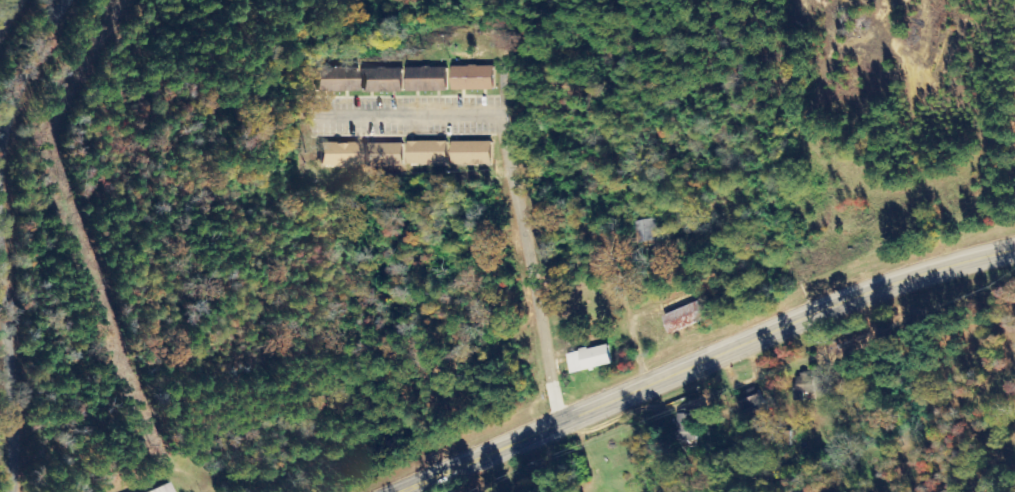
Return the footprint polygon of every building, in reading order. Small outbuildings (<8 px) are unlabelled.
[(493,90),(493,67),(452,67),(452,91),(493,90)] [(405,69),(405,92),(447,91),(446,68),(405,69)] [(315,93),(356,92),(355,69),(315,70),(315,93)] [(401,69),(360,70),(360,93),(402,92),(401,69)] [(448,165),(447,141),(407,143),(408,166),(448,165)] [(452,142),(452,165),(491,166),(491,143),(452,142)] [(319,143),(318,167),(358,168),(359,144),(319,143)] [(364,144),(365,167),(403,166),(403,144),(364,144)] [(659,242),(656,219),(634,222),(637,245),(659,242)] [(663,314),(669,333),(705,323),(700,304),(663,314)] [(571,375),(612,365),(607,345),(566,354),(571,375)] [(793,401),(804,401),(804,393),(829,394),(830,377),(797,375),(797,386),(793,386),(793,401)] [(743,412),(764,405),(758,387),(737,394),(743,412)]
